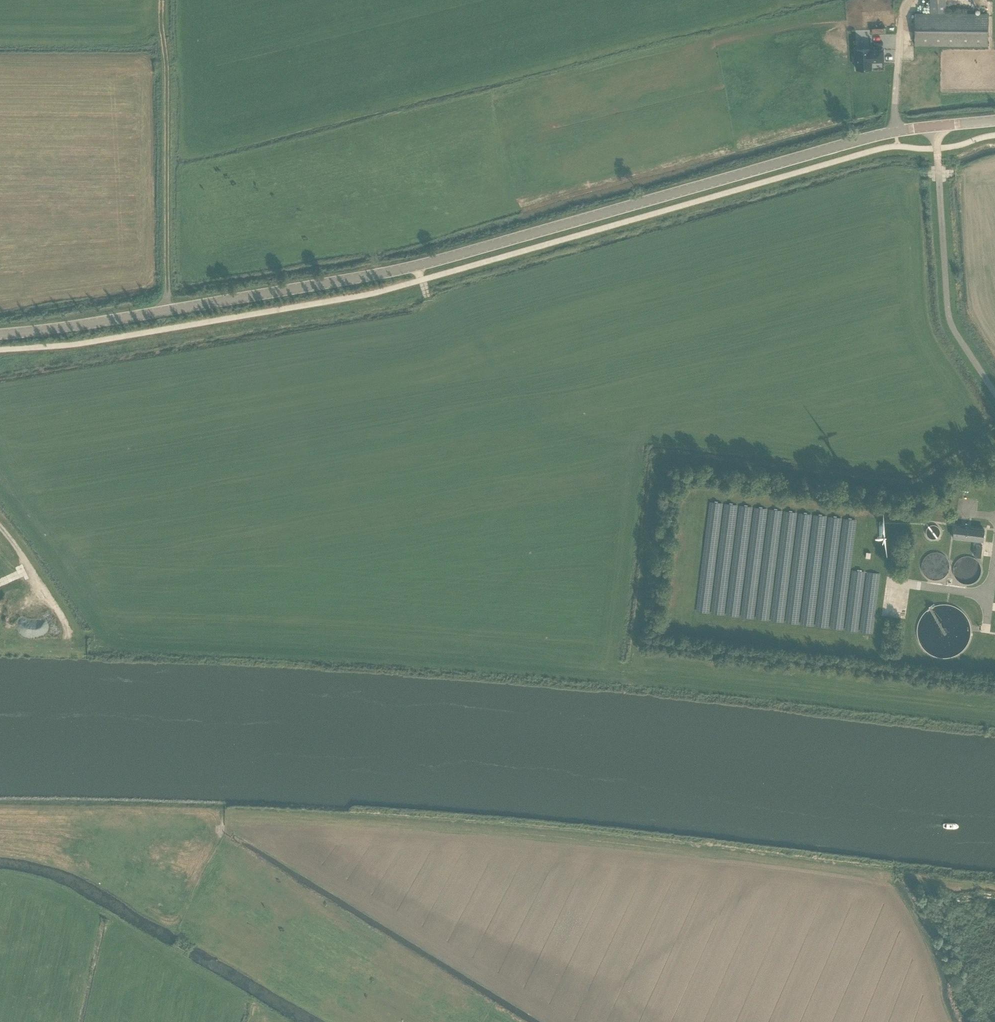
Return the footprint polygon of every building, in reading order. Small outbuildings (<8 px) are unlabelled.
[(988,46),(988,14),(915,14),(915,45),(988,46)] [(871,50),(871,49),(856,49),(856,69),(871,69),(871,62),(884,62),(884,50),(871,50)] [(984,530),(954,526),(953,538),(983,542),(984,530)]
